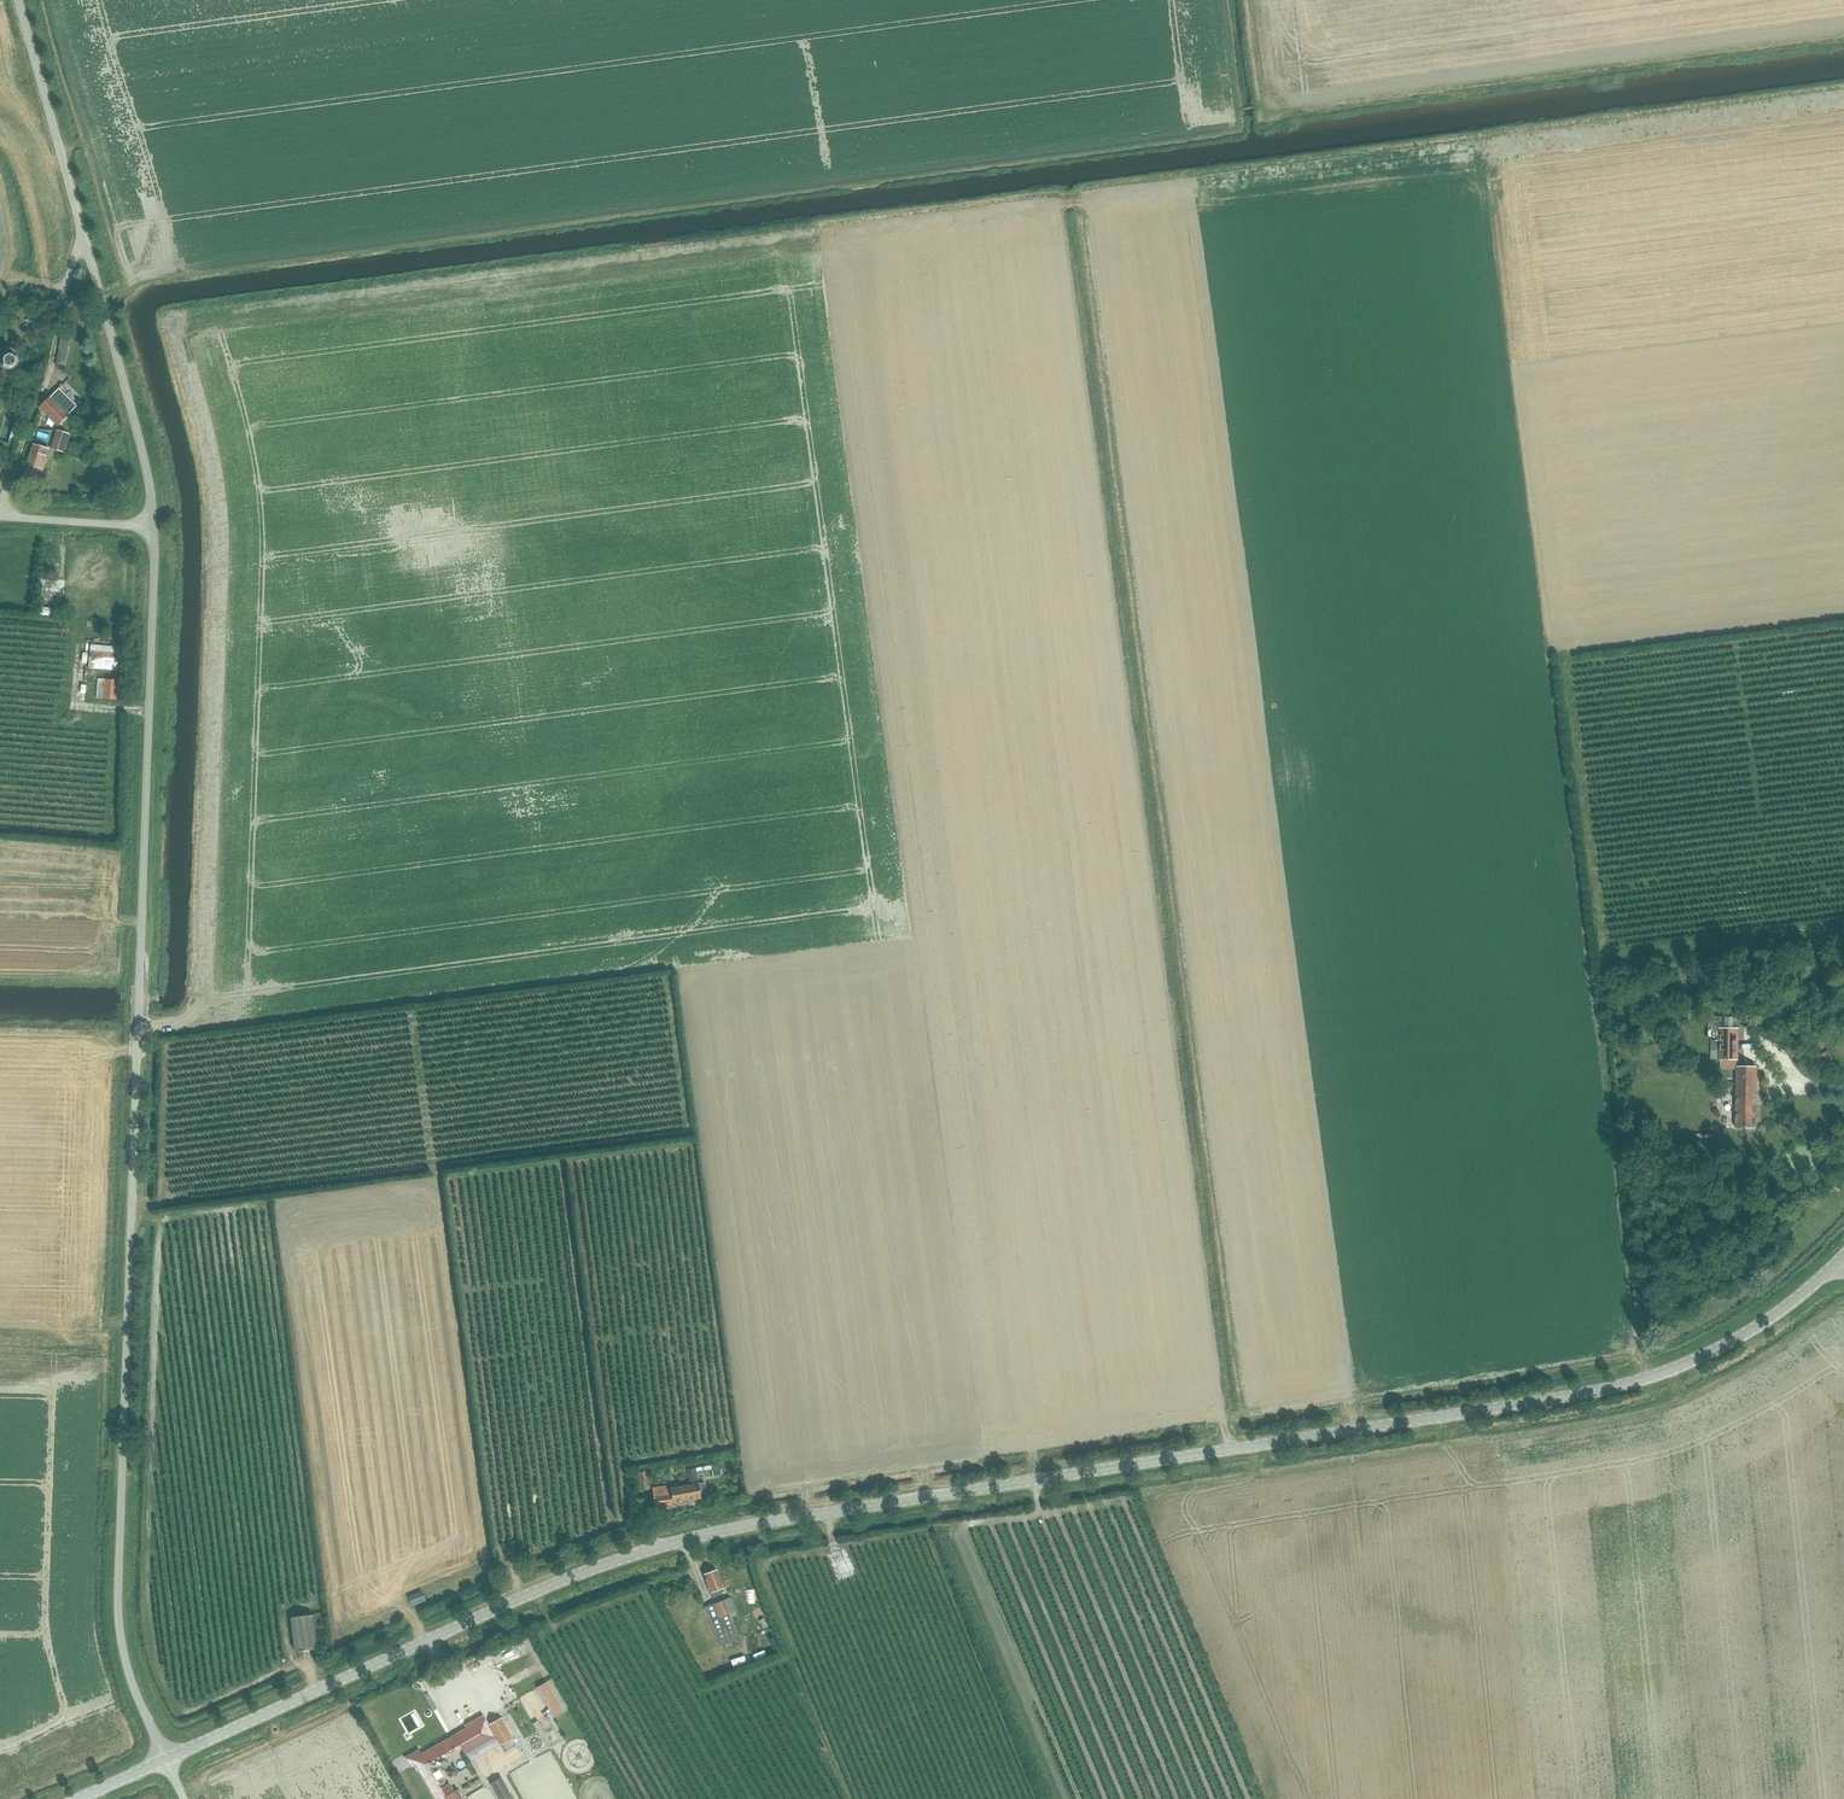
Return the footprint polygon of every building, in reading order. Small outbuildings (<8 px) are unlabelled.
[(61,337),(55,360),(65,362),(70,340),(61,337)] [(20,355),(16,354),(17,349),(7,347),(7,352),(3,352),(0,365),(0,369),(17,372),(20,355)] [(7,385),(6,394),(13,396),(15,387),(7,385)] [(75,407),(58,389),(51,396),(51,397),(50,398),(39,408),(57,425),(75,407)] [(69,434),(57,430),(51,449),(63,452),(69,434)] [(13,445),(0,442),(0,454),(10,457),(13,445)] [(45,448),(32,444),(24,474),(39,479),(46,456),(43,455),(45,448)] [(57,610),(58,603),(39,602),(38,609),(57,610)] [(76,624),(74,638),(86,641),(89,627),(76,624)] [(114,664),(115,641),(91,639),(90,663),(114,664)] [(98,679),(96,698),(116,699),(117,680),(98,679)] [(1738,1067),(1737,1037),(1737,1028),(1721,1028),(1721,1067),(1738,1067)] [(1828,1051),(1820,1056),(1825,1064),(1833,1060),(1828,1051)] [(1757,1068),(1738,1067),(1736,1126),(1755,1126),(1757,1068)] [(719,1466),(696,1470),(697,1476),(713,1473),(713,1478),(721,1476),(719,1466)] [(640,1491),(648,1490),(645,1470),(637,1472),(640,1491)] [(690,1487),(670,1490),(670,1487),(651,1490),(654,1510),(674,1507),(673,1505),(701,1501),(697,1476),(696,1470),(688,1472),(690,1487)] [(716,1569),(703,1574),(712,1597),(723,1593),(721,1588),(723,1587),(716,1569)] [(425,1601),(422,1592),(408,1597),(411,1606),(425,1601)] [(724,1600),(714,1603),(705,1607),(721,1646),(739,1639),(724,1600)] [(312,1614),(290,1617),(295,1651),(317,1648),(312,1614)] [(535,1681),(552,1711),(561,1706),(544,1676),(535,1681)] [(413,1721),(418,1719),(415,1709),(410,1711),(413,1721)] [(495,1737),(500,1745),(512,1738),(500,1717),(488,1724),(486,1720),(468,1730),(467,1728),(412,1759),(435,1798),(461,1798),(463,1798),(458,1789),(454,1791),(450,1782),(442,1787),(428,1762),(460,1744),(466,1754),(495,1737)] [(476,1759),(482,1771),(494,1765),(489,1753),(476,1759)] [(502,1777),(490,1783),(499,1798),(507,1798),(512,1796),(502,1777)]
